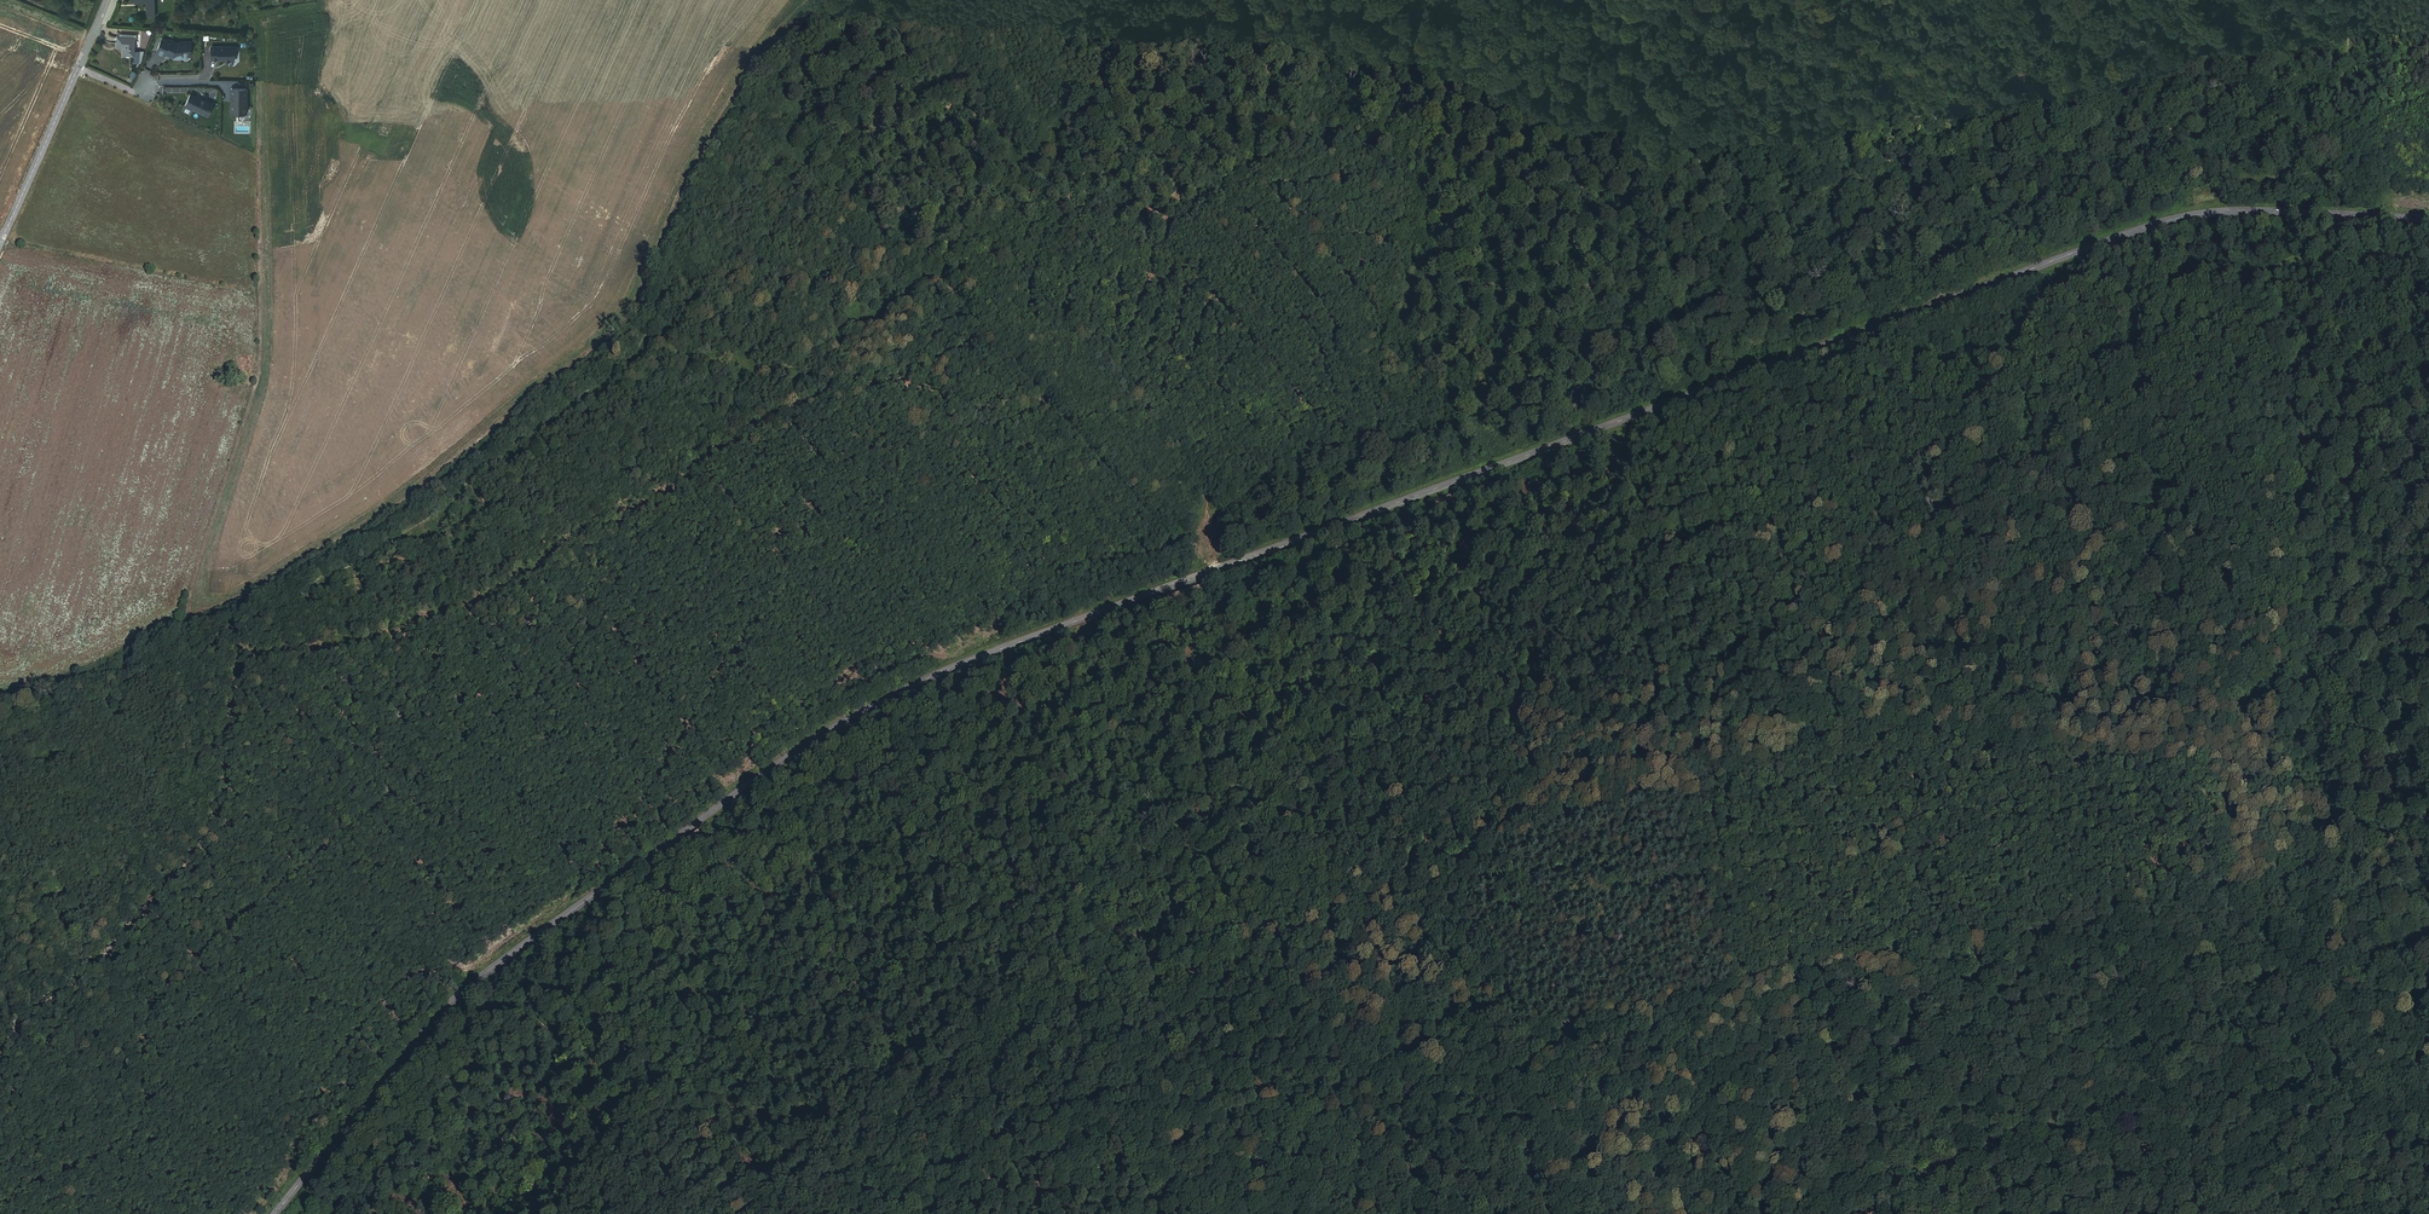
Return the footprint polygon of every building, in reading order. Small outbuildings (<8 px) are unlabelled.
[(153,17),(153,0),(132,0),(132,3),(144,3),(145,17),(153,17)] [(134,38),(120,37),(118,37),(117,47),(123,47),(123,55),(134,55),(134,38)] [(176,42),(163,38),(156,51),(165,56),(166,53),(174,57),(191,57),(190,41),(176,42)] [(235,61),(236,45),(211,45),(211,59),(226,59),(226,61),(235,61)] [(248,114),(248,87),(230,87),(230,113),(248,114)] [(214,102),(190,93),(185,106),(209,117),(214,102)]
